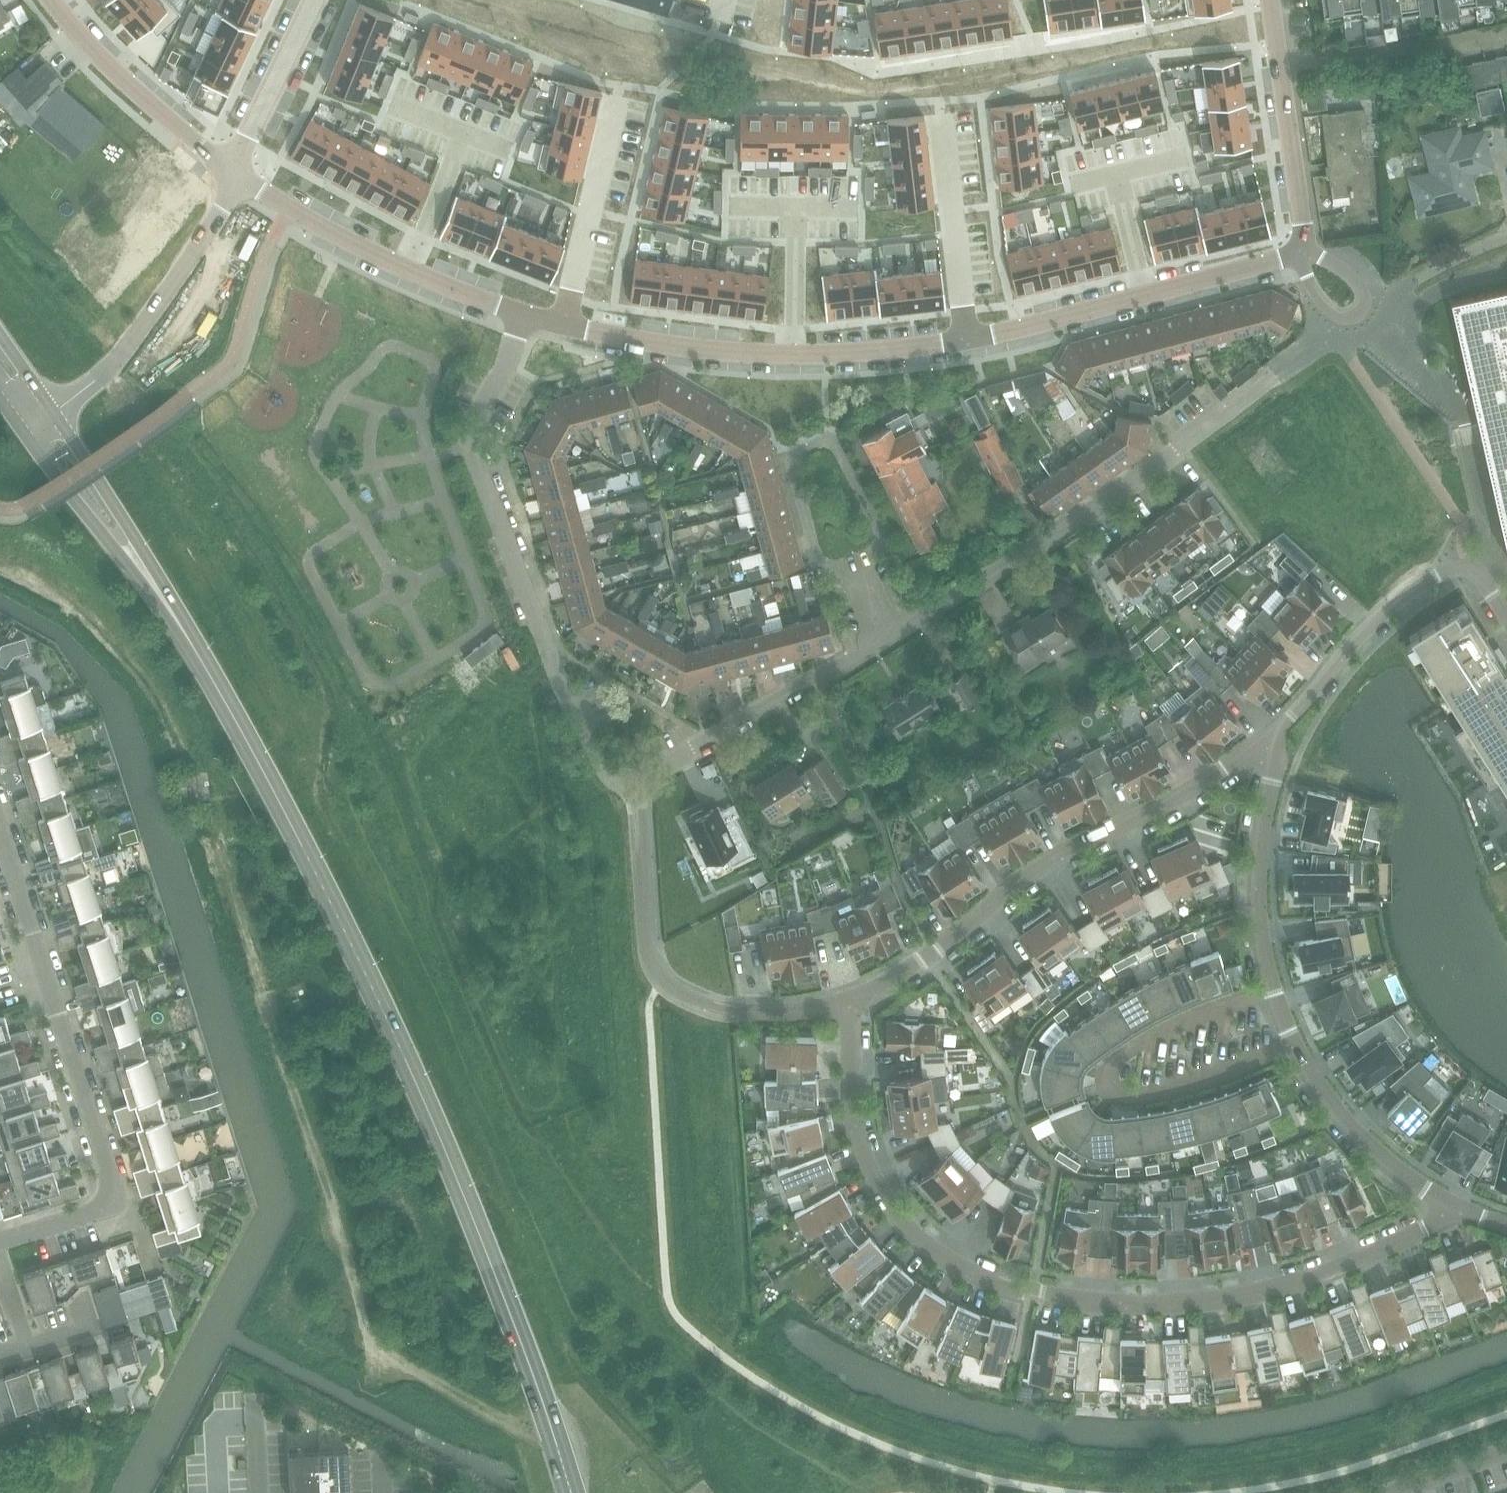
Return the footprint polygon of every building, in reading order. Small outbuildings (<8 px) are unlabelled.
[(106,0),(122,18),(142,0),(107,0),(106,0)] [(122,18),(138,36),(150,25),(158,34),(181,13),(169,0),(142,0),(122,18)] [(216,11),(253,28),(256,30),(267,6),(264,5),(254,0),(221,0),(216,11)] [(671,6),(672,0),(643,0),(641,5),(668,13),(669,13),(671,6)] [(791,20),(834,25),(837,0),(793,0),(791,20)] [(953,0),(927,4),(933,48),(959,44),(953,0)] [(953,0),(959,44),(985,40),(979,0),(954,0),(953,0)] [(985,40),(1012,36),(1007,0),(979,0),(985,40)] [(1049,30),(1076,26),(1072,0),(1045,0),(1049,30)] [(1076,26),(1102,22),(1099,0),(1072,0),(1076,26)] [(1102,22),(1124,19),(1121,0),(1099,0),(1102,22)] [(1124,19),(1146,16),(1144,0),(1121,0),(1124,19)] [(1151,8),(1159,7),(1158,0),(1150,0),(1151,8)] [(1195,13),(1231,7),(1230,0),(1193,0),(1195,13)] [(1323,13),(1342,10),(1344,10),(1342,0),(1321,0),(1323,13)] [(1360,0),(1342,0),(1344,10),(1342,10),(1343,13),(1362,10),(1360,0)] [(1379,0),(1360,0),(1362,10),(1380,8),(1379,0)] [(1380,8),(1380,13),(1400,10),(1401,10),(1400,0),(1379,0),(1380,8)] [(1418,0),(1400,0),(1401,10),(1400,10),(1400,15),(1419,12),(1418,0)] [(1437,0),(1418,0),(1419,12),(1438,10),(1437,0)] [(1438,10),(1439,15),(1458,12),(1457,5),(1457,0),(1437,0),(1438,10)] [(10,19),(1,2),(0,2),(0,25),(10,19)] [(360,3),(351,24),(385,37),(393,17),(394,16),(360,3)] [(927,4),(900,8),(907,51),(933,48),(927,4)] [(900,8),(873,12),(880,55),(907,51),(900,8)] [(191,11),(186,21),(194,24),(199,14),(191,11)] [(222,15),(213,34),(244,48),(246,49),(256,30),(253,28),(216,11),(215,12),(222,15)] [(1386,18),(1387,31),(1404,29),(1403,16),(1386,18)] [(868,18),(856,20),(857,28),(869,26),(868,18)] [(791,20),(788,48),(831,52),(834,25),(791,20)] [(186,21),(181,31),(189,35),(194,24),(186,21)] [(434,22),(417,62),(443,73),(459,32),(434,22)] [(351,24),(343,44),(377,57),(385,37),(351,24)] [(869,26),(857,28),(858,35),(870,34),(869,26)] [(459,32),(443,73),(467,82),(484,42),(459,32)] [(213,34),(204,53),(235,68),(237,69),(246,49),(244,48),(213,34)] [(412,36),(408,46),(416,50),(420,39),(412,36)] [(484,42),(467,82),(492,92),(508,51),(484,42)] [(343,44),(335,64),(369,78),(377,57),(343,44)] [(408,46),(404,57),(412,60),(416,50),(408,46)] [(172,50),(167,60),(175,64),(180,54),(172,50)] [(508,51),(492,92),(517,102),(534,62),(508,51)] [(204,53),(195,73),(226,88),(228,88),(237,69),(235,68),(204,53)] [(1497,57),(1502,81),(1506,80),(1506,55),(1497,57)] [(1238,57),(1199,63),(1203,85),(1241,79),(1238,57)] [(1502,81),(1497,57),(1485,60),(1490,83),(1502,81)] [(1490,83),(1485,60),(1473,63),(1478,86),(1490,83)] [(64,84),(45,63),(13,92),(19,98),(33,86),(45,99),(37,108),(83,149),(104,125),(61,87),(64,84)] [(1478,86),(1473,63),(1461,65),(1467,89),(1478,86)] [(335,64),(327,85),(361,99),(369,78),(335,64)] [(165,66),(160,77),(168,80),(172,70),(165,66)] [(1155,70),(1133,76),(1142,111),(1164,106),(1155,70)] [(386,72),(382,82),(390,86),(394,75),(386,72)] [(185,92),(185,93),(193,97),(190,104),(203,110),(206,103),(211,105),(218,109),(222,100),(228,88),(226,88),(195,73),(185,92)] [(1344,97),(1343,73),(1321,73),(1322,98),(1344,97)] [(429,76),(426,84),(437,88),(440,80),(429,76)] [(1133,76),(1112,81),(1121,116),(1142,111),(1133,76)] [(1172,78),(1164,80),(1167,91),(1175,89),(1172,78)] [(1241,79),(1203,85),(1206,107),(1245,101),(1241,79)] [(440,80),(437,88),(447,93),(450,85),(440,80)] [(556,88),(553,103),(596,113),(600,94),(601,91),(558,81),(556,88)] [(1112,81),(1091,86),(1100,121),(1121,116),(1112,81)] [(382,82),(377,93),(385,96),(390,86),(382,82)] [(531,85),(527,95),(535,99),(539,88),(531,85)] [(1091,86),(1069,91),(1078,127),(1100,121),(1091,86)] [(1499,87),(1475,93),(1481,116),(1504,110),(1499,87)] [(1175,89),(1167,91),(1170,103),(1177,101),(1175,89)] [(478,95),(475,104),(485,108),(489,100),(478,95)] [(527,95),(522,106),(530,109),(535,99),(527,95)] [(489,100),(485,108),(496,112),(499,104),(489,100)] [(1245,101),(1206,107),(1209,128),(1248,122),(1245,101)] [(1034,102),(990,107),(993,135),(1037,130),(1034,102)] [(553,103),(553,104),(560,105),(555,125),(591,134),(596,113),(553,103)] [(335,106),(332,114),(343,118),(346,110),(335,106)] [(666,106),(660,133),(702,143),(709,116),(666,106)] [(1329,174),(1333,204),(1369,200),(1361,125),(1366,124),(1364,109),(1329,113),(1331,127),(1324,128),(1328,165),(1331,164),(1332,173),(1323,174),(1323,175),(1329,174)] [(1184,110),(1172,113),(1174,120),(1186,118),(1184,110)] [(741,113),(740,157),(767,157),(768,113),(741,113)] [(768,113),(767,157),(794,158),(795,114),(768,113)] [(795,114),(794,158),(820,158),(821,114),(795,114)] [(821,114),(820,158),(848,159),(848,115),(821,114)] [(924,115),(887,119),(890,142),(926,138),(924,115)] [(1069,116),(1057,119),(1059,126),(1070,123),(1069,116)] [(364,117),(361,126),(372,130),(375,122),(364,117)] [(311,119),(291,157),(315,170),(336,132),(311,119)] [(1248,122),(1209,128),(1212,150),(1251,145),(1248,122)] [(1070,123),(1059,126),(1061,134),(1072,131),(1070,123)] [(1157,123),(1145,126),(1147,134),(1159,131),(1157,123)] [(543,144),(543,145),(586,155),(591,134),(555,125),(550,145),(543,144)] [(1145,126),(1134,129),(1136,136),(1147,134),(1145,126)] [(528,128),(524,139),(532,142),(536,131),(528,128)] [(1467,171),(1491,165),(1483,132),(1459,138),(1457,128),(1424,136),(1433,173),(1411,178),(1420,214),(1474,200),(1467,171)] [(1037,130),(993,135),(996,161),(1040,156),(1037,130)] [(336,132),(315,170),(338,183),(359,144),(336,132)] [(660,133),(654,158),(696,169),(702,143),(660,133)] [(854,133),(854,145),(862,145),(862,133),(854,133)] [(1115,133),(1103,136),(1105,144),(1117,141),(1115,133)] [(1205,149),(1208,136),(1196,133),(1193,145),(1205,149)] [(380,134),(377,142),(388,147),(391,139),(380,134)] [(726,136),(726,148),(734,148),(734,137),(726,136)] [(1103,136),(1092,139),(1094,147),(1105,144),(1103,136)] [(926,138),(890,142),(892,163),(929,159),(926,138)] [(524,139),(520,149),(528,152),(532,142),(524,139)] [(359,144),(338,183),(361,195),(382,157),(359,144)] [(405,144),(401,152),(412,156),(415,148),(405,144)] [(543,145),(538,167),(581,177),(586,155),(543,145)] [(854,145),(854,157),(862,157),(862,145),(854,145)] [(415,148),(412,156),(422,161),(426,153),(415,148)] [(726,148),(725,159),(734,159),(734,148),(726,148)] [(1069,149),(1055,152),(1058,166),(1072,162),(1069,149)] [(1040,156),(996,161),(999,188),(1043,183),(1040,156)] [(382,157),(361,195),(384,208),(405,169),(382,157)] [(654,158),(647,184),(690,194),(696,169),(654,158)] [(929,159),(892,163),(895,185),(931,180),(929,159)] [(1208,159),(1196,162),(1198,170),(1209,167),(1208,159)] [(1252,164),(1240,166),(1242,174),(1254,171),(1252,164)] [(767,166),(756,166),(756,174),(767,174),(767,166)] [(779,166),(767,166),(767,174),(779,175),(779,166)] [(808,167),(808,175),(820,175),(820,167),(808,167)] [(820,167),(820,175),(832,175),(832,167),(820,167)] [(1060,168),(1052,170),(1055,182),(1062,180),(1060,168)] [(405,169),(384,208),(408,221),(429,182),(405,169)] [(1222,171),(1210,174),(1212,181),(1224,179),(1222,171)] [(513,187),(523,191),(530,177),(520,173),(513,187)] [(1210,174),(1199,176),(1200,184),(1212,181),(1210,174)] [(482,175),(478,183),(489,187),(492,179),(482,175)] [(874,176),(866,176),(865,187),(874,187),(874,176)] [(492,179),(489,187),(499,191),(502,183),(492,179)] [(931,180),(895,185),(897,207),(934,203),(931,180)] [(647,184),(641,211),(684,221),(690,194),(647,184)] [(874,187),(865,187),(865,198),(874,199),(874,187)] [(722,188),(714,188),(714,200),(722,200),(722,188)] [(526,192),(522,200),(533,205),(536,197),(526,192)] [(1178,193),(1166,196),(1168,203),(1180,201),(1178,193)] [(456,195),(440,236),(465,246),(481,205),(456,195)] [(1166,196),(1155,198),(1156,206),(1168,203),(1166,196)] [(536,197),(533,205),(543,209),(546,201),(536,197)] [(1262,198),(1240,203),(1248,239),(1270,234),(1262,198)] [(722,200),(714,200),(713,211),(722,211),(722,200)] [(1061,200),(1049,203),(1051,211),(1063,208),(1061,200)] [(1240,203),(1219,208),(1227,244),(1248,239),(1240,203)] [(481,205),(465,246),(490,256),(506,215),(481,205)] [(556,205),(553,213),(564,217),(567,209),(556,205)] [(1032,207),(1024,209),(1027,221),(1034,219),(1032,207)] [(1196,207),(1170,213),(1181,255),(1206,249),(1198,214),(1199,213),(1196,207)] [(1199,213),(1198,214),(1206,249),(1227,244),(1219,208),(1199,213)] [(1024,209),(1016,211),(1019,223),(1027,221),(1024,209)] [(1170,213),(1144,219),(1154,262),(1181,255),(1170,213)] [(1092,214),(1080,217),(1082,224),(1094,221),(1092,214)] [(506,215),(490,256),(510,264),(523,229),(504,222),(507,215),(506,215)] [(1111,227),(1084,234),(1094,276),(1121,270),(1111,227)] [(523,229),(510,264),(530,272),(544,237),(523,229)] [(657,229),(655,237),(666,240),(668,231),(657,229)] [(668,231),(666,240),(677,242),(679,234),(668,231)] [(1084,234),(1058,240),(1069,283),(1094,276),(1084,234)] [(544,237),(530,272),(551,280),(565,246),(544,237)] [(694,237),(692,246),(703,249),(706,240),(694,237)] [(936,238),(925,239),(925,247),(937,246),(936,238)] [(1058,240),(1033,246),(1043,289),(1069,283),(1058,240)] [(906,242),(894,243),(895,251),(907,250),(906,242)] [(894,243),(882,244),(883,252),(895,251),(894,243)] [(733,244),(733,253),(744,253),(744,244),(733,244)] [(744,244),(744,253),(755,253),(756,244),(744,244)] [(835,246),(835,254),(847,254),(847,246),(835,246)] [(847,246),(847,254),(859,254),(859,246),(847,246)] [(1033,246),(1006,253),(1017,295),(1043,289),(1033,246)] [(636,258),(630,302),(657,305),(663,262),(636,258)] [(663,262),(657,305),(683,309),(689,265),(663,262)] [(689,265),(683,309),(710,312),(715,269),(689,265)] [(941,268),(919,271),(923,308),(945,305),(941,268)] [(715,269),(710,312),(736,316),(742,272),(715,269)] [(876,269),(849,272),(854,315),(880,312),(876,276),(877,276),(876,269)] [(919,271),(897,274),(901,310),(923,308),(919,271)] [(742,272),(736,316),(763,319),(769,276),(742,272)] [(849,272),(821,275),(826,319),(854,315),(849,272)] [(877,276),(876,276),(880,312),(901,310),(897,274),(877,276)] [(1267,326),(1272,288),(1244,296),(1254,330),(1267,326)] [(1297,303),(1272,288),(1267,326),(1279,334),(1297,303)] [(1450,302),(1506,553),(1506,289),(1450,302)] [(1254,330),(1244,296),(1223,301),(1232,335),(1254,330)] [(1232,335),(1223,301),(1202,307),(1211,341),(1232,335)] [(1211,341),(1202,307),(1182,312),(1191,346),(1211,341)] [(1191,346),(1182,312),(1160,318),(1169,352),(1191,346)] [(1169,352),(1160,318),(1139,324),(1148,358),(1169,352)] [(1148,358),(1139,324),(1118,329),(1127,364),(1148,358)] [(1127,364),(1118,329),(1097,335),(1106,369),(1127,364)] [(1106,369),(1097,335),(1070,342),(1092,373),(1106,369)] [(1092,373),(1070,342),(1055,368),(1085,385),(1092,373)] [(1251,362),(1241,370),(1247,377),(1257,369),(1251,362)] [(656,407),(661,370),(632,377),(641,412),(656,407)] [(685,384),(661,370),(656,407),(668,414),(685,384)] [(1047,379),(1045,370),(1020,377),(1023,386),(1042,381),(1047,379)] [(1060,379),(1045,370),(1047,379),(1042,381),(1052,397),(1063,391),(1058,383),(1060,379)] [(1247,377),(1241,370),(1231,378),(1237,385),(1247,377)] [(1023,386),(1020,377),(1011,379),(1013,388),(1020,387),(1023,386)] [(633,413),(624,379),(603,385),(612,419),(633,413)] [(1013,388),(1011,379),(987,386),(989,395),(1001,392),(1013,388)] [(1188,380),(1179,388),(1184,395),(1194,387),(1188,380)] [(1054,401),(1052,397),(1042,381),(1023,386),(1020,387),(1023,393),(1036,413),(1054,401)] [(1220,383),(1212,388),(1220,398),(1228,393),(1220,383)] [(704,395),(685,384),(668,414),(687,425),(704,395)] [(612,419),(603,385),(582,391),(591,425),(612,419)] [(1023,393),(1020,387),(1013,388),(1001,392),(1013,414),(1024,408),(1018,397),(1023,393)] [(1184,395),(1179,388),(1169,396),(1175,403),(1184,395)] [(591,425),(582,391),(555,398),(578,428),(591,425)] [(976,393),(964,399),(979,427),(991,422),(976,393)] [(723,406),(704,395),(687,425),(706,436),(723,406)] [(578,428),(555,398),(554,398),(540,423),(571,440),(578,428)] [(1077,400),(1060,407),(1067,426),(1084,419),(1077,400)] [(1130,401),(1128,410),(1140,412),(1142,403),(1130,401)] [(1155,405),(1142,403),(1140,412),(1153,414),(1155,405)] [(742,417),(723,406),(706,436),(725,447),(742,417)] [(633,416),(622,419),(627,439),(638,436),(633,416)] [(1152,422),(1117,416),(1115,431),(1147,451),(1152,422)] [(767,431),(742,417),(725,447),(737,454),(767,431)] [(666,437),(672,426),(664,421),(658,432),(666,437)] [(571,440),(540,423),(526,448),(564,453),(571,440)] [(990,471),(992,470),(1010,462),(1010,461),(995,430),(992,424),(978,431),(981,437),(975,440),(990,471)] [(620,438),(617,426),(608,428),(611,440),(620,438)] [(863,440),(880,474),(916,457),(912,450),(923,444),(914,426),(894,437),(889,427),(863,440)] [(774,459),(767,431),(737,454),(741,468),(774,459)] [(1147,451),(1115,431),(1103,439),(1123,467),(1147,451)] [(623,450),(620,438),(611,440),(614,452),(623,450)] [(1123,467),(1103,439),(1086,451),(1106,479),(1123,467)] [(697,440),(690,451),(698,455),(705,444),(697,440)] [(564,453),(526,448),(533,476),(568,467),(564,453)] [(698,455),(690,451),(684,462),(692,466),(698,455)] [(1106,479),(1086,451),(1068,463),(1088,492),(1106,479)] [(930,484),(916,457),(880,474),(910,531),(928,521),(936,517),(934,512),(947,505),(935,482),(930,484)] [(780,480),(774,459),(741,468),(747,489),(780,480)] [(1011,460),(1010,461),(1010,462),(992,470),(1003,492),(1023,482),(1011,460)] [(1088,492),(1068,463),(1051,476),(1071,504),(1088,492)] [(573,487),(568,467),(533,476),(539,497),(573,487)] [(607,485),(604,476),(592,479),(595,488),(607,485)] [(1071,504),(1051,476),(1032,489),(1051,518),(1071,504)] [(595,488),(592,479),(580,483),(582,491),(595,488)] [(786,501),(780,480),(747,489),(752,510),(786,501)] [(740,493),(737,485),(725,488),(727,497),(740,493)] [(579,509),(573,487),(539,497),(545,518),(579,509)] [(725,488),(713,491),(715,500),(727,497),(725,488)] [(1196,492),(1196,491),(1178,504),(1203,538),(1221,525),(1220,524),(1221,523),(1198,491),(1196,492)] [(792,522),(786,501),(752,510),(758,531),(792,522)] [(1203,538),(1178,504),(1160,518),(1185,552),(1203,538)] [(584,530),(579,509),(545,518),(550,539),(584,530)] [(618,527),(616,518),(604,521),(606,530),(618,527)] [(1185,552),(1160,518),(1141,531),(1166,565),(1185,552)] [(606,530),(604,521),(592,525),(594,533),(606,530)] [(939,542),(928,521),(910,531),(920,551),(939,542)] [(797,543),(792,522),(758,531),(764,552),(797,543)] [(749,527),(737,531),(739,540),(751,536),(749,527)] [(590,550),(584,530),(550,539),(556,559),(590,550)] [(665,530),(656,533),(647,535),(649,542),(665,538),(665,530)] [(739,540),(737,531),(724,534),(727,543),(739,540)] [(1166,565),(1141,531),(1123,545),(1148,579),(1149,578),(1166,565)] [(1283,532),(1272,540),(1307,572),(1317,562),(1283,532)] [(803,564),(797,543),(764,552),(770,573),(803,564)] [(1148,579),(1123,545),(1106,558),(1106,559),(1105,560),(1114,572),(1104,579),(1117,601),(1129,593),(1132,597),(1152,582),(1149,578),(1148,579)] [(747,552),(751,564),(765,559),(762,548),(747,552)] [(596,571),(590,550),(556,559),(562,580),(596,571)] [(686,550),(679,552),(674,553),(680,574),(691,571),(686,550)] [(667,553),(654,557),(657,570),(670,567),(667,553)] [(1230,554),(1221,561),(1224,566),(1234,559),(1230,554)] [(630,569),(627,560),(615,563),(617,572),(630,569)] [(1224,566),(1221,561),(1211,568),(1215,573),(1224,566)] [(617,572),(615,563),(603,567),(605,575),(617,572)] [(747,570),(749,579),(762,575),(759,566),(747,570)] [(601,592),(596,571),(562,580),(567,601),(601,592)] [(1285,597),(1286,598),(1321,627),(1320,628),(1321,629),(1337,610),(1302,578),(1285,597)] [(1194,581),(1184,588),(1188,593),(1197,586),(1194,581)] [(792,590),(796,601),(805,599),(802,587),(792,590)] [(1188,593),(1184,588),(1174,595),(1178,600),(1188,593)] [(605,605),(601,592),(567,601),(575,629),(605,605)] [(658,598),(650,593),(644,604),(652,609),(658,598)] [(763,610),(760,598),(751,600),(755,612),(763,610)] [(1321,627),(1286,598),(1271,614),(1263,607),(1255,617),(1274,634),(1282,625),(1304,645),(1320,628),(1321,627)] [(808,611),(805,599),(796,601),(800,613),(808,611)] [(652,609),(644,604),(638,615),(646,620),(652,609)] [(617,613),(605,605),(575,629),(600,643),(617,613)] [(1409,636),(1412,641),(1419,651),(1428,666),(1435,677),(1444,692),(1451,702),(1463,721),(1452,728),(1487,783),(1498,776),(1506,791),(1506,670),(1504,666),(1502,667),(1491,650),(1493,648),(1469,611),(1459,617),(1453,608),(1409,636)] [(721,621),(718,609),(709,612),(712,624),(721,621)] [(1002,632),(1013,649),(1024,668),(1041,657),(1039,653),(1066,636),(1059,626),(1049,609),(1022,626),(1019,621),(1002,632)] [(767,622),(763,610),(755,612),(758,624),(767,622)] [(636,623),(617,613),(600,643),(618,654),(636,623)] [(826,614),(807,619),(804,620),(813,654),(835,648),(826,614)] [(673,621),(666,616),(659,627),(667,632),(673,621)] [(1274,634),(1255,617),(1246,626),(1256,634),(1240,652),(1276,684),(1285,675),(1283,674),(1291,665),(1265,643),(1274,634)] [(813,654),(804,620),(783,626),(792,660),(813,654)] [(724,634),(721,621),(712,624),(716,636),(724,634)] [(655,634),(636,623),(618,654),(638,665),(655,634)] [(792,660),(783,626),(762,632),(771,665),(792,660)] [(497,631),(464,656),(472,666),(505,641),(497,631)] [(771,665),(762,632),(741,638),(750,671),(771,665)] [(674,646),(655,634),(638,665),(657,676),(674,646)] [(750,671),(741,638),(720,643),(729,677),(750,671)] [(729,677),(720,643),(700,649),(708,682),(729,677)] [(687,653),(674,646),(657,676),(681,690),(687,653)] [(708,682),(700,649),(687,653),(681,690),(708,682)] [(1276,684),(1240,652),(1231,661),(1223,654),(1217,662),(1202,649),(1194,656),(1225,689),(1235,679),(1258,701),(1266,692),(1268,694),(1276,684)] [(1225,689),(1194,656),(1186,664),(1203,685),(1185,700),(1221,744),(1222,743),(1221,742),(1239,728),(1215,698),(1225,689)] [(964,671),(947,682),(952,691),(956,688),(968,707),(981,698),(964,671)] [(25,674),(0,682),(0,696),(6,715),(35,705),(46,701),(42,689),(41,686),(38,684),(35,684),(32,684),(29,685),(25,674)] [(880,708),(888,721),(897,735),(941,708),(925,681),(880,708)] [(1185,700),(1167,715),(1164,711),(1154,718),(1168,739),(1180,731),(1202,759),(1221,744),(1185,700)] [(0,750),(45,736),(35,705),(6,715),(12,733),(0,737),(0,750)] [(1168,739),(1154,718),(1144,725),(1149,734),(1128,745),(1151,788),(1163,782),(1162,780),(1172,775),(1157,747),(1168,739)] [(20,758),(25,776),(55,767),(45,736),(0,750),(4,763),(20,758)] [(1101,744),(1090,750),(1102,772),(1113,767),(1129,798),(1139,792),(1140,794),(1151,788),(1128,745),(1108,756),(1101,744)] [(1102,772),(1090,750),(1058,766),(1063,776),(1083,816),(1082,816),(1082,818),(1105,806),(1091,778),(1102,772)] [(753,788),(771,817),(809,793),(809,792),(817,787),(827,802),(844,791),(823,758),(806,769),(807,770),(798,775),(791,764),(777,773),(779,776),(771,780),(769,778),(753,788)] [(16,800),(20,812),(65,798),(55,767),(25,776),(31,795),(16,800)] [(1083,816),(1063,776),(1042,786),(1037,776),(1024,783),(1036,806),(1048,799),(1061,827),(1082,816),(1083,816)] [(1036,806),(1024,783),(1011,790),(1016,799),(996,811),(1020,854),(1031,847),(1030,845),(1040,840),(1024,812),(1036,806)] [(1335,799),(1335,797),(1308,790),(1304,809),(1307,810),(1301,834),(1313,837),(1311,849),(1335,852),(1337,842),(1325,839),(1331,817),(1342,820),(1346,802),(1335,799)] [(39,820),(45,838),(74,829),(65,798),(20,812),(24,825),(39,820)] [(691,819),(688,820),(708,863),(728,853),(732,863),(753,853),(736,817),(724,823),(717,807),(704,813),(702,809),(690,815),(691,819)] [(1020,854),(996,811),(975,823),(970,814),(958,822),(971,843),(982,836),(998,864),(1008,858),(1009,860),(1020,854)] [(971,843),(958,822),(946,829),(958,848),(938,861),(963,898),(964,898),(983,885),(960,850),(971,843)] [(35,861),(39,874),(84,860),(74,829),(45,838),(51,856),(35,861)] [(1172,841),(1171,841),(1190,885),(1212,876),(1217,887),(1230,882),(1220,859),(1207,864),(1196,837),(1189,841),(1187,837),(1173,843),(1172,841)] [(1190,885),(1171,841),(1171,842),(1172,843),(1157,849),(1159,853),(1152,856),(1163,883),(1152,888),(1163,911),(1173,906),(1168,894),(1190,885)] [(901,872),(911,896),(926,886),(944,913),(964,899),(964,898),(963,898),(938,861),(932,852),(901,872)] [(1294,880),(1293,880),(1293,885),(1294,885),(1294,900),(1313,900),(1313,902),(1327,902),(1327,900),(1347,900),(1347,885),(1348,885),(1348,880),(1347,880),(1347,857),(1317,854),(1315,871),(1294,870),(1294,880)] [(59,881),(64,900),(94,891),(84,860),(39,874),(43,886),(59,881)] [(1102,873),(1101,874),(1124,915),(1145,904),(1152,916),(1163,911),(1152,888),(1140,894),(1125,867),(1119,871),(1116,867),(1103,875),(1102,873)] [(1124,915),(1101,874),(1102,875),(1088,883),(1090,887),(1083,891),(1097,916),(1086,923),(1099,944),(1110,938),(1103,926),(1124,915)] [(853,898),(858,907),(875,949),(874,949),(875,950),(898,941),(885,912),(901,905),(892,882),(853,898)] [(104,922),(94,891),(64,900),(70,918),(55,923),(59,936),(104,922)] [(830,904),(819,907),(826,931),(840,927),(853,958),(874,949),(875,949),(858,907),(836,917),(830,904)] [(1035,915),(1062,954),(1082,940),(1089,951),(1099,944),(1086,923),(1075,930),(1058,906),(1052,911),(1049,907),(1036,916),(1035,915)] [(826,931),(819,907),(807,911),(808,921),(785,925),(794,973),(806,971),(806,969),(817,967),(812,936),(826,931)] [(1062,954),(1035,915),(1034,915),(1035,917),(1023,926),(1025,930),(1019,934),(1038,962),(1029,969),(1043,989),(1053,982),(1043,967),(1062,954)] [(1330,964),(1330,962),(1354,957),(1347,917),(1315,920),(1318,938),(1299,942),(1304,967),(1318,965),(1318,966),(1330,964)] [(112,919),(104,922),(59,936),(63,948),(78,943),(84,962),(113,952),(121,950),(121,943),(120,936),(119,929),(115,930),(112,919)] [(1140,921),(1128,926),(1135,940),(1147,935),(1140,921)] [(738,923),(725,926),(729,951),(743,948),(738,923)] [(794,973),(785,925),(762,930),(770,976),(781,973),(782,976),(794,973)] [(1184,942),(1196,937),(1193,930),(1181,935),(1184,942)] [(1165,942),(1153,947),(1157,955),(1169,949),(1165,942)] [(1139,958),(1135,951),(1124,957),(1128,964),(1139,958)] [(1190,961),(1203,994),(1204,994),(1202,990),(1211,987),(1212,991),(1228,985),(1218,951),(1190,961)] [(123,983),(113,952),(84,962),(90,980),(74,985),(78,997),(123,983)] [(980,961),(979,961),(1006,1000),(1026,986),(1033,997),(1043,989),(1029,969),(1019,976),(1002,952),(996,957),(993,953),(981,962),(980,961)] [(1128,964),(1124,957),(1113,963),(1116,970),(1128,964)] [(1006,1000),(979,961),(980,963),(967,972),(970,975),(963,980),(980,1003),(970,1010),(984,1031),(994,1024),(987,1013),(1006,1000)] [(1203,994),(1190,961),(1164,972),(1178,1004),(1179,1004),(1178,1000),(1186,997),(1188,1000),(1203,994)] [(1314,1000),(1327,1029),(1370,1010),(1353,970),(1331,979),(1336,990),(1314,1000)] [(1138,985),(1155,1016),(1154,1012),(1162,1008),(1164,1012),(1178,1004),(1164,972),(1138,985)] [(98,1005),(104,1023),(133,1014),(123,983),(78,997),(82,1010),(98,1005)] [(1140,1024),(1155,1016),(1138,985),(1113,999),(1132,1029),(1130,1025),(1138,1021),(1140,1024)] [(1077,996),(1082,1003),(1092,995),(1087,988),(1077,996)] [(1090,1015),(1110,1044),(1108,1040),(1116,1035),(1118,1038),(1132,1029),(1113,999),(1090,1015)] [(1058,1021),(1069,1013),(1064,1007),(1053,1015),(1058,1021)] [(1368,1050),(1348,1065),(1357,1077),(1360,1075),(1366,1084),(1405,1055),(1396,1044),(1409,1035),(1392,1012),(1356,1032),(1368,1050)] [(94,1046),(98,1059),(143,1045),(133,1014),(104,1023),(109,1042),(94,1046)] [(14,1046),(31,1041),(27,1028),(10,1033),(4,1015),(0,1016),(0,1051),(14,1046)] [(1097,1054),(1110,1044),(1090,1015),(1068,1032),(1089,1060),(1087,1056),(1094,1051),(1097,1054)] [(920,1048),(920,1063),(946,1061),(945,1049),(937,1048),(938,1024),(918,1023),(918,1020),(905,1019),(905,1022),(888,1022),(887,1046),(920,1048)] [(1042,1063),(1076,1072),(1077,1071),(1078,1068),(1078,1066),(1080,1063),(1084,1064),(1088,1061),(1089,1060),(1068,1032),(1065,1029),(1060,1033),(1056,1037),(1052,1042),(1049,1047),(1046,1052),(1044,1057),(1042,1063)] [(817,1038),(816,1038),(766,1036),(765,1061),(777,1061),(777,1080),(814,1078),(815,1062),(816,1062),(817,1038)] [(146,1056),(143,1045),(98,1059),(102,1072),(117,1067),(123,1085),(165,1072),(162,1062),(158,1057),(152,1054),(146,1056)] [(24,1077),(41,1072),(37,1059),(20,1064),(14,1046),(0,1051),(0,1085),(24,1077)] [(1025,1058),(1033,1060),(1036,1048),(1028,1046),(1025,1058)] [(1029,1073),(1033,1060),(1025,1058),(1021,1071),(1029,1073)] [(1401,1097),(1387,1112),(1409,1133),(1440,1100),(1423,1083),(1432,1074),(1419,1059),(1390,1084),(1401,1097)] [(946,1074),(946,1061),(920,1063),(921,1077),(889,1082),(890,1090),(885,1091),(888,1106),(933,1100),(929,1077),(946,1074)] [(1076,1072),(1042,1063),(1041,1069),(1040,1075),(1040,1081),(1040,1087),(1041,1093),(1042,1099),(1044,1104),(1081,1090),(1081,1088),(1079,1083),(1075,1082),(1075,1079),(1075,1077),(1076,1074),(1076,1072)] [(169,1086),(165,1072),(123,1085),(129,1103),(114,1108),(118,1121),(162,1107),(160,1099),(166,1095),(168,1090),(169,1086)] [(34,1108),(51,1103),(47,1090),(30,1095),(24,1077),(0,1085),(0,1119),(34,1108)] [(1240,1088),(1254,1121),(1281,1109),(1265,1077),(1249,1084),(1251,1088),(1242,1092),(1241,1088),(1240,1088)] [(814,1078),(777,1080),(764,1080),(766,1105),(778,1104),(779,1123),(817,1115),(814,1078)] [(1227,1131),(1254,1121),(1240,1088),(1225,1094),(1226,1098),(1217,1101),(1216,1097),(1215,1098),(1227,1131)] [(1199,1139),(1227,1131),(1215,1098),(1199,1102),(1201,1106),(1192,1109),(1191,1105),(1190,1105),(1199,1139)] [(936,1123),(933,1100),(888,1106),(890,1122),(894,1122),(895,1129),(924,1126),(932,1143),(955,1132),(950,1121),(936,1123)] [(1070,1144),(1075,1148),(1094,1117),(1092,1116),(1089,1114),(1087,1111),(1089,1108),(1085,1101),(1049,1116),(1051,1121),(1054,1126),(1057,1131),(1061,1136),(1066,1140),(1070,1144)] [(1164,1111),(1171,1145),(1199,1139),(1190,1105),(1174,1109),(1175,1113),(1166,1115),(1165,1111),(1164,1111)] [(137,1128),(143,1147),(172,1138),(162,1107),(118,1121),(122,1133),(137,1128)] [(4,1152),(44,1139),(61,1134),(57,1121),(40,1126),(34,1108),(0,1119),(0,1141),(4,1152)] [(1138,1115),(1143,1150),(1171,1145),(1164,1111),(1148,1114),(1148,1117),(1139,1119),(1139,1115),(1138,1115)] [(1437,1154),(1464,1170),(1490,1128),(1463,1111),(1452,1130),(1441,1124),(1429,1144),(1439,1151),(1437,1154)] [(818,1115),(817,1115),(779,1123),(767,1126),(773,1150),(785,1147),(789,1166),(824,1152),(822,1139),(823,1139),(818,1115)] [(1143,1150),(1138,1115),(1122,1117),(1122,1121),(1113,1122),(1112,1118),(1115,1153),(1143,1150)] [(1094,1117),(1075,1148),(1080,1150),(1086,1153),(1092,1155),(1097,1156),(1103,1157),(1109,1157),(1115,1157),(1115,1153),(1112,1118),(1111,1118),(1105,1118),(1103,1121),(1099,1120),(1094,1117)] [(960,1144),(955,1132),(932,1143),(941,1161),(920,1180),(925,1186),(922,1189),(933,1201),(966,1170),(950,1153),(960,1144)] [(1264,1147),(1276,1142),(1273,1134),(1261,1139),(1264,1147)] [(1496,1185),(1506,1187),(1506,1136),(1496,1185)] [(182,1169),(172,1138),(143,1147),(149,1165),(133,1170),(137,1183),(182,1169)] [(4,1152),(13,1182),(53,1170),(71,1165),(66,1152),(49,1157),(44,1139),(4,1152)] [(81,1143),(67,1147),(71,1161),(85,1157),(81,1143)] [(1245,1144),(1233,1148),(1235,1156),(1248,1152),(1245,1144)] [(1055,1157),(1065,1163),(1070,1156),(1059,1150),(1055,1157)] [(825,1152),(824,1152),(789,1166),(778,1170),(786,1193),(798,1189),(805,1207),(838,1188),(833,1175),(834,1175),(825,1152)] [(1070,1156),(1065,1163),(1076,1170),(1081,1163),(1070,1156)] [(1205,1162),(1207,1169),(1220,1166),(1218,1158),(1205,1162)] [(1207,1169),(1205,1162),(1193,1165),(1195,1173),(1207,1169)] [(1145,1165),(1146,1173),(1159,1171),(1158,1163),(1145,1165)] [(1306,1169),(1327,1223),(1339,1217),(1342,1222),(1365,1211),(1361,1201),(1364,1200),(1359,1188),(1355,1190),(1345,1167),(1325,1177),(1320,1164),(1306,1169)] [(190,1166),(182,1169),(137,1183),(141,1195),(157,1190),(162,1209),(192,1200),(199,1197),(199,1190),(199,1183),(198,1176),(193,1178),(190,1166)] [(1116,1167),(1116,1175),(1129,1174),(1129,1166),(1116,1167)] [(1316,1232),(1315,1227),(1327,1223),(1306,1169),(1293,1174),(1298,1187),(1278,1193),(1292,1239),(1316,1232)] [(53,1170),(13,1182),(23,1214),(80,1196),(76,1183),(59,1188),(53,1170)] [(982,1188),(966,1170),(933,1201),(943,1213),(947,1210),(952,1216),(977,1193),(990,1203),(1005,1183),(995,1176),(982,1188)] [(5,1214),(19,1210),(12,1180),(0,1183),(0,1193),(5,1214)] [(1266,1241),(1267,1246),(1292,1239),(1278,1193),(1274,1181),(1255,1186),(1240,1189),(1253,1245),(1266,1241)] [(1015,1189),(1005,1183),(990,1203),(1005,1213),(994,1244),(1017,1253),(1023,1237),(1026,1238),(1031,1226),(1027,1225),(1033,1211),(1010,1202),(1015,1189)] [(839,1187),(838,1188),(805,1207),(794,1213),(807,1234),(817,1228),(827,1244),(858,1223),(850,1209),(851,1208),(839,1187)] [(1241,1252),(1240,1247),(1253,1245),(1240,1189),(1226,1192),(1229,1206),(1208,1209),(1215,1256),(1241,1252)] [(1059,1255),(1085,1259),(1086,1253),(1099,1256),(1103,1198),(1089,1197),(1088,1211),(1066,1207),(1062,1232),(1059,1231),(1057,1244),(1060,1245),(1059,1255)] [(1112,1261),(1137,1261),(1138,1214),(1117,1213),(1118,1199),(1103,1198),(1099,1256),(1112,1256),(1112,1261)] [(1189,1254),(1190,1260),(1215,1256),(1208,1209),(1188,1212),(1187,1198),(1172,1199),(1176,1256),(1189,1254)] [(1137,1261),(1163,1262),(1163,1256),(1176,1256),(1172,1199),(1158,1200),(1159,1214),(1138,1214),(1137,1261)] [(201,1231),(192,1200),(162,1209),(168,1227),(153,1232),(157,1245),(201,1231)] [(869,1234),(868,1235),(858,1223),(827,1244),(839,1259),(830,1267),(845,1286),(855,1278),(884,1254),(885,1253),(869,1234)] [(1471,1253),(1449,1262),(1448,1262),(1462,1298),(1467,1310),(1490,1301),(1485,1289),(1504,1282),(1490,1247),(1472,1254),(1471,1253)] [(106,1248),(70,1260),(77,1283),(113,1271),(106,1248)] [(1409,1278),(1423,1314),(1427,1325),(1450,1316),(1446,1305),(1462,1298),(1448,1262),(1449,1262),(1444,1250),(1428,1256),(1433,1269),(1432,1269),(1432,1268),(1409,1277),(1409,1278)] [(895,1262),(894,1263),(884,1254),(855,1278),(869,1291),(861,1300),(879,1317),(887,1308),(912,1279),(913,1278),(895,1262)] [(23,1275),(34,1311),(57,1304),(46,1267),(23,1275)] [(147,1280),(156,1309),(172,1304),(163,1275),(147,1280)] [(1423,1314),(1409,1278),(1392,1285),(1392,1284),(1370,1292),(1369,1293),(1383,1329),(1387,1341),(1410,1332),(1406,1320),(1423,1314)] [(924,1285),(924,1286),(912,1279),(887,1308),(903,1318),(897,1328),(917,1342),(924,1331),(945,1299),(945,1298),(924,1285)] [(1330,1309),(1343,1344),(1348,1356),(1371,1347),(1366,1335),(1383,1329),(1369,1293),(1370,1292),(1365,1280),(1349,1287),(1354,1300),(1353,1300),(1352,1299),(1329,1308),(1330,1309)] [(93,1292),(97,1304),(121,1297),(117,1284),(93,1292)] [(1202,1294),(1185,1295),(1186,1305),(1203,1304),(1202,1294)] [(97,1304),(101,1316),(125,1309),(124,1306),(121,1297),(97,1304)] [(957,1303),(957,1304),(945,1299),(924,1331),(941,1339),(936,1350),(959,1360),(964,1349),(979,1314),(980,1313),(957,1303)] [(136,1302),(124,1306),(125,1309),(129,1321),(133,1320),(138,1309),(136,1302)] [(1247,1329),(1247,1331),(1255,1367),(1258,1380),(1282,1374),(1279,1362),(1300,1358),(1288,1320),(1289,1320),(1286,1308),(1270,1311),(1273,1325),(1271,1325),(1271,1324),(1247,1329)] [(125,1309),(101,1316),(105,1329),(129,1321),(125,1309)] [(1343,1344),(1330,1309),(1312,1314),(1312,1313),(1289,1320),(1288,1320),(1300,1358),(1303,1370),(1327,1362),(1323,1350),(1343,1344)] [(992,1317),(992,1318),(979,1314),(964,1349),(982,1354),(979,1366),(1002,1373),(1016,1323),(992,1317)] [(1163,1339),(1165,1377),(1166,1390),(1191,1388),(1190,1375),(1210,1374),(1205,1336),(1206,1335),(1204,1323),(1188,1324),(1189,1338),(1187,1338),(1187,1337),(1162,1338),(1163,1339)] [(1078,1335),(1074,1373),(1073,1385),(1098,1387),(1099,1375),(1120,1377),(1120,1338),(1121,1338),(1121,1325),(1105,1324),(1104,1338),(1102,1338),(1102,1336),(1078,1334),(1078,1335)] [(1054,1370),(1074,1373),(1078,1335),(1060,1333),(1060,1331),(1036,1328),(1028,1378),(1052,1382),(1054,1370)] [(1255,1367),(1247,1331),(1229,1333),(1229,1332),(1206,1335),(1205,1336),(1210,1374),(1212,1386),(1237,1383),(1235,1370),(1255,1367)] [(111,1341),(116,1359),(122,1378),(138,1373),(138,1372),(142,1363),(143,1363),(138,1348),(137,1348),(133,1334),(111,1341)] [(1145,1338),(1121,1338),(1120,1338),(1120,1377),(1120,1389),(1144,1389),(1144,1377),(1165,1377),(1163,1339),(1145,1339),(1145,1338)] [(75,1353),(81,1370),(87,1389),(109,1382),(111,1388),(124,1383),(122,1378),(116,1359),(104,1363),(98,1345),(75,1353)] [(41,1366),(52,1400),(74,1393),(75,1399),(89,1395),(81,1370),(69,1374),(63,1357),(40,1364),(41,1366)] [(52,1400),(41,1366),(28,1370),(28,1368),(5,1375),(5,1377),(17,1411),(38,1404),(40,1410),(54,1406),(52,1400)] [(5,1377),(0,1378),(0,1417),(3,1416),(5,1421),(18,1417),(17,1411),(5,1377)] [(319,1450),(321,1492),(351,1492),(348,1448),(319,1450)] [(319,1450),(289,1451),(291,1492),(321,1492),(319,1450)]
